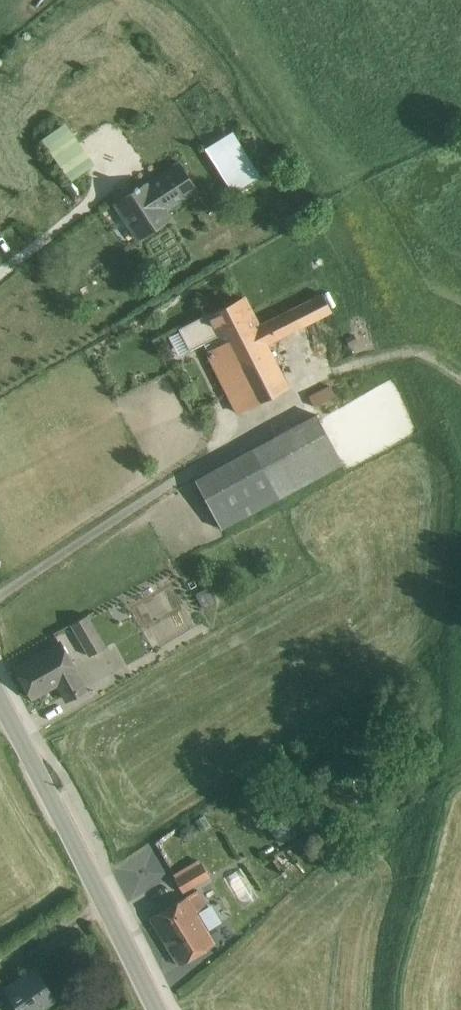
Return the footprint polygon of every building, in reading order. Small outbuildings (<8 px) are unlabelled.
[(66,121),(40,139),(68,179),(99,158),(87,141),(83,144),(66,121)] [(203,149),(208,157),(220,150),(233,171),(239,167),(248,180),(258,174),(231,131),(203,149)] [(203,149),(193,155),(208,179),(217,172),(208,157),(203,149)] [(221,178),(233,171),(220,150),(208,157),(217,172),(221,178)] [(192,189),(208,179),(193,155),(177,166),(192,189)] [(174,161),(112,201),(115,204),(129,226),(135,236),(166,216),(161,209),(192,189),(177,166),(174,161)] [(230,192),(248,180),(239,167),(233,171),(221,178),(230,192)] [(120,232),(129,226),(115,204),(105,210),(120,232)] [(258,326),(267,344),(332,311),(322,293),(258,326)] [(209,315),(208,316),(218,335),(222,344),(258,326),(244,298),(209,315)] [(190,350),(218,335),(208,316),(209,315),(208,313),(179,328),(190,350)] [(222,344),(206,352),(236,412),(288,386),(267,344),(258,326),(222,344)] [(328,387),(309,398),(314,407),(333,397),(328,387)] [(317,414),(252,448),(278,498),(343,463),(317,414)] [(252,448),(193,480),(219,529),(278,498),(252,448)] [(208,586),(197,592),(205,607),(216,601),(208,586)] [(104,647),(87,616),(70,625),(87,656),(104,647)] [(60,639),(14,665),(32,697),(57,683),(66,698),(87,686),(60,639)] [(286,815),(267,825),(277,844),(296,834),(286,815)] [(210,876),(202,862),(175,878),(182,891),(210,876)] [(197,888),(150,917),(178,963),(213,942),(206,930),(195,912),(207,904),(197,888)] [(218,922),(207,904),(195,912),(206,930),(218,922)] [(7,989),(21,1009),(38,1009),(57,997),(37,968),(7,989)]
